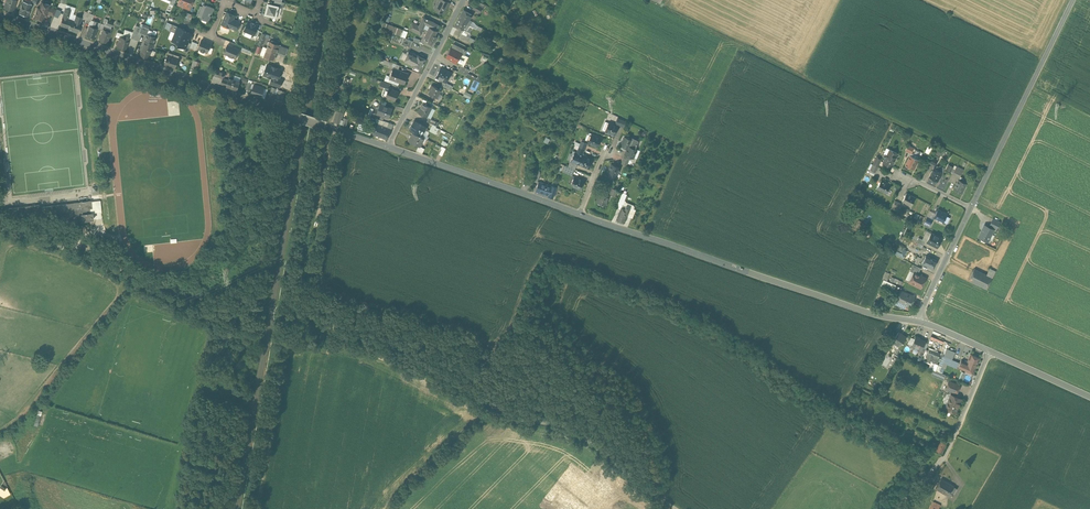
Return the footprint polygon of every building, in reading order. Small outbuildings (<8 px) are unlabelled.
[(4,6),(13,9),(16,0),(6,0),(4,6)] [(24,0),(23,0),(19,12),(27,15),(31,3),(24,0)] [(39,7),(37,7),(34,17),(42,20),(45,13),(47,14),(50,6),(50,4),(46,3),(46,1),(43,0),(42,0),(42,1),(41,1),(39,7)] [(435,9),(444,13),(449,2),(445,0),(439,0),(435,9)] [(191,6),(179,1),(177,5),(189,10),(191,6)] [(274,5),(268,3),(265,14),(276,17),(279,6),(274,5)] [(477,5),(475,4),(473,9),(480,13),(482,8),(477,5)] [(207,6),(204,5),(204,7),(200,15),(202,16),(202,18),(208,20),(213,7),(207,5),(207,6)] [(57,9),(50,6),(47,13),(54,15),(57,9)] [(472,15),(464,10),(459,19),(462,21),(462,22),(467,24),(470,26),(472,23),(468,21),(472,15)] [(64,11),(60,24),(69,27),(68,28),(71,19),(68,18),(70,13),(64,11)] [(193,14),(187,12),(184,18),(190,21),(193,14)] [(225,17),(233,20),(233,19),(233,18),(233,16),(234,16),(235,15),(227,12),(225,17)] [(82,16),(76,15),(74,20),(71,19),(68,28),(77,31),(80,22),(82,16)] [(233,20),(225,17),(222,24),(230,27),(230,26),(238,30),(241,22),(236,20),(236,21),(233,20)] [(439,25),(428,19),(427,19),(426,19),(427,19),(424,24),(421,22),(419,25),(412,22),(409,29),(421,35),(424,28),(428,30),(425,37),(429,39),(428,42),(433,45),(437,37),(435,36),(437,31),(436,30),(439,25)] [(462,21),(459,19),(455,25),(463,30),(466,32),(470,26),(467,24),(462,22),(462,21)] [(258,25),(249,21),(244,30),(254,34),(256,29),(258,25)] [(404,30),(384,23),(382,29),(402,36),(404,30)] [(96,27),(89,25),(85,34),(94,37),(97,28),(96,27)] [(111,28),(103,25),(102,29),(99,39),(107,42),(112,28),(111,28)] [(150,28),(142,25),(140,32),(147,35),(147,33),(150,28)] [(178,26),(172,40),(179,43),(185,30),(185,29),(178,26)] [(192,33),(185,30),(179,43),(178,44),(186,47),(192,33)] [(151,35),(147,33),(147,35),(145,40),(154,43),(156,37),(156,35),(152,34),(151,35)] [(124,37),(120,36),(116,45),(125,48),(130,35),(125,34),(124,37)] [(470,38),(461,34),(459,38),(468,42),(470,38)] [(413,41),(404,38),(402,44),(411,47),(413,41)] [(211,43),(202,39),(198,48),(207,52),(211,43)] [(145,40),(140,54),(149,57),(154,43),(145,40)] [(198,43),(192,41),(190,47),(196,49),(198,43)] [(279,44),(270,41),(264,56),(274,59),(277,51),(286,55),(288,48),(279,44)] [(240,49),(228,44),(224,53),(236,58),(240,49)] [(454,44),(451,48),(447,57),(453,60),(452,61),(456,64),(458,61),(462,63),(464,60),(460,58),(462,54),(464,55),(467,50),(454,44)] [(417,55),(409,51),(404,61),(412,65),(417,55)] [(426,59),(417,55),(412,65),(421,69),(426,59)] [(178,59),(171,56),(168,64),(175,67),(178,59)] [(271,83),(281,86),(283,79),(281,78),(284,68),(268,63),(265,75),(273,77),(271,83)] [(398,69),(393,67),(393,68),(389,79),(404,84),(408,73),(398,69)] [(223,71),(216,68),(214,74),(221,77),(223,71)] [(441,68),(436,76),(442,79),(441,80),(445,82),(450,73),(441,68)] [(240,81),(229,77),(229,79),(223,77),(221,83),(227,85),(237,88),(240,81)] [(264,87),(254,84),(251,93),(261,96),(264,87)] [(437,89),(432,85),(431,86),(432,86),(430,89),(429,89),(431,90),(429,94),(437,98),(436,97),(438,94),(439,94),(440,91),(437,89)] [(389,87),(389,88),(385,87),(382,94),(383,96),(385,97),(395,100),(398,91),(393,89),(393,88),(389,87)] [(279,89),(276,98),(283,100),(286,91),(279,89)] [(432,107),(423,103),(418,113),(427,117),(432,107)] [(393,109),(380,104),(378,110),(377,113),(379,114),(389,118),(393,109)] [(343,113),(337,111),(334,120),(340,122),(343,113)] [(393,124),(375,118),(373,123),(376,124),(372,134),(387,139),(393,124)] [(626,122),(618,118),(616,123),(624,127),(626,122)] [(427,127),(415,121),(410,130),(414,132),(422,136),(427,127)] [(618,126),(609,122),(605,131),(614,135),(618,126)] [(372,132),(366,130),(367,129),(365,128),(366,125),(360,123),(358,128),(364,131),(363,133),(371,136),(372,132)] [(438,128),(433,125),(430,131),(435,134),(438,128)] [(422,136),(414,132),(409,140),(420,146),(425,137),(422,136)] [(601,138),(592,134),(588,143),(598,147),(601,138)] [(632,140),(625,137),(621,145),(628,148),(629,148),(629,146),(632,140)] [(637,149),(629,146),(629,148),(628,148),(626,151),(625,154),(633,158),(634,157),(637,149)] [(897,153),(889,150),(887,154),(888,154),(883,163),(891,167),(896,158),(895,157),(897,153)] [(577,152),(575,151),(573,155),(574,156),(572,160),(571,160),(577,163),(589,168),(592,159),(583,155),(584,154),(577,152)] [(918,160),(910,156),(906,165),(914,169),(918,160)] [(577,163),(571,160),(568,166),(575,169),(577,163)] [(620,167),(612,163),(608,173),(616,176),(620,167)] [(575,169),(568,166),(566,165),(563,171),(571,175),(572,175),(575,169)] [(939,167),(937,165),(935,168),(934,167),(929,177),(938,181),(945,168),(940,165),(939,167)] [(962,169),(956,166),(952,174),(954,175),(956,170),(960,172),(962,169)] [(539,171),(533,169),(530,179),(534,180),(536,173),(538,174),(539,171)] [(584,180),(574,176),(571,184),(571,185),(580,189),(584,180)] [(960,181),(958,180),(954,189),(962,193),(968,181),(961,177),(960,181)] [(890,185),(881,181),(877,189),(886,194),(890,185)] [(545,193),(548,186),(538,183),(536,190),(545,193)] [(548,186),(545,193),(549,194),(548,195),(553,197),(557,187),(552,185),(551,187),(548,186)] [(601,191),(597,200),(606,203),(609,194),(601,191)] [(915,198),(906,193),(902,201),(911,206),(915,198)] [(91,200),(92,211),(101,210),(100,199),(91,200)] [(81,212),(92,211),(91,200),(56,203),(57,210),(67,209),(68,215),(79,214),(79,213),(81,213),(81,212)] [(39,203),(11,206),(12,212),(40,209),(39,203)] [(49,204),(41,205),(42,214),(50,213),(49,204)] [(623,204),(620,209),(617,218),(625,221),(631,207),(623,204)] [(947,213),(938,209),(934,217),(943,221),(946,216),(947,213)] [(1000,222),(993,219),(990,225),(996,229),(1000,222)] [(866,226),(859,221),(855,226),(862,232),(866,226)] [(994,229),(984,225),(978,237),(988,242),(994,229)] [(942,238),(931,233),(927,242),(937,247),(942,238)] [(897,246),(895,254),(905,257),(907,249),(897,246)] [(937,261),(930,257),(926,265),(933,269),(937,261)] [(921,268),(913,264),(910,270),(914,272),(918,274),(921,268)] [(987,274),(974,268),(968,280),(986,289),(992,277),(987,274)] [(995,271),(990,268),(987,274),(992,277),(995,271)] [(918,274),(914,272),(909,281),(921,287),(926,278),(918,274)] [(887,281),(884,279),(880,288),(892,293),(895,285),(887,281)] [(914,297),(903,292),(899,302),(900,302),(899,305),(904,308),(905,305),(910,307),(914,297)] [(898,332),(893,341),(896,343),(896,344),(895,344),(894,346),(896,348),(897,349),(898,348),(902,342),(906,337),(898,332)] [(919,337),(917,336),(915,337),(911,346),(921,350),(922,350),(923,347),(925,341),(920,339),(919,337)] [(896,348),(894,346),(892,345),(887,353),(892,356),(896,351),(895,350),(896,348)] [(892,356),(887,353),(880,365),(889,371),(902,351),(898,348),(897,349),(896,348),(895,350),(896,351),(892,356)] [(929,349),(928,352),(925,351),(924,355),(921,362),(937,369),(938,366),(941,367),(943,362),(944,360),(938,358),(940,353),(929,349)] [(961,360),(958,367),(973,373),(980,358),(971,353),(967,362),(961,360)] [(959,362),(945,357),(944,360),(943,362),(956,368),(959,362)] [(944,379),(946,374),(934,369),(932,374),(944,379)] [(960,385),(949,381),(946,388),(957,393),(960,385)] [(951,394),(945,407),(956,411),(961,398),(951,394)] [(946,441),(939,438),(934,448),(941,452),(946,441)] [(954,485),(941,478),(935,487),(948,495),(950,492),(954,486),(954,485)] [(7,487),(6,489),(1,497),(4,498),(11,494),(7,487)] [(929,508),(938,508),(940,504),(933,500),(929,508)]
